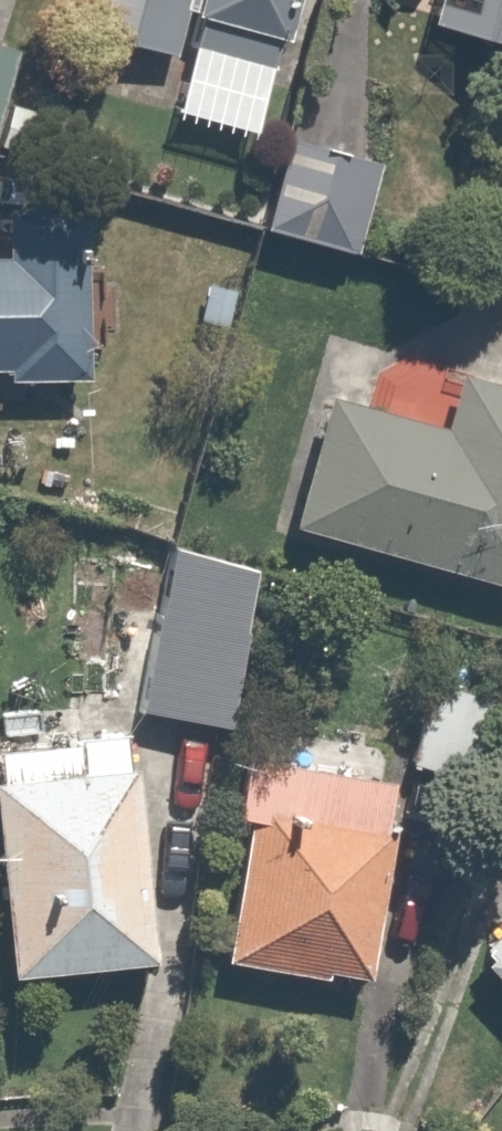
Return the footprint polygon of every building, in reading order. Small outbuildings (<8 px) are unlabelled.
[(279,0),(74,0),(67,20),(170,53),(175,40),(257,66),(279,0)] [(414,11),(501,37),(501,0),(417,0),(414,11)] [(0,38),(0,108),(16,42),(0,38)] [(374,151),(279,127),(256,219),(350,243),(374,151)] [(1,360),(1,369),(81,369),(82,197),(0,197),(0,360),(1,360)] [(450,368),(438,419),(321,391),(288,527),(501,578),(501,381),(450,368)] [(229,721),(253,558),(158,544),(134,707),(229,721)] [(125,723),(0,738),(0,902),(9,974),(153,957),(125,723)] [(391,766),(237,743),(227,808),(243,810),(220,961),(359,981),(391,766)] [(475,951),(501,980),(501,926),(475,951)]
